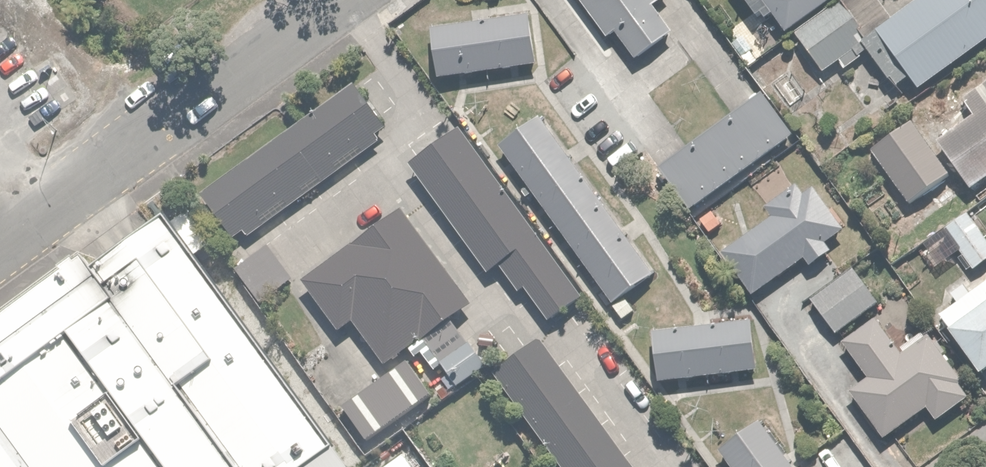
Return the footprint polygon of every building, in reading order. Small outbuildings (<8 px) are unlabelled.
[(607,38),(612,33),(632,60),(670,31),(652,7),(662,0),(578,0),(607,38)] [(756,22),(773,10),(786,28),(825,0),(740,0),(756,22)] [(879,0),(843,0),(795,36),(821,71),(892,18),(879,0)] [(896,89),(909,79),(920,92),(985,39),(985,0),(921,0),(862,47),(896,89)] [(430,25),(436,76),(543,63),(537,11),(430,25)] [(985,174),(985,77),(961,97),(973,113),(934,143),(912,115),(876,142),(918,196),(951,171),(966,189),(985,174)] [(384,135),(347,86),(201,195),(237,244),(384,135)] [(795,146),(761,97),(655,169),(689,218),(795,146)] [(540,114),(498,145),(616,303),(657,272),(540,114)] [(580,293),(461,131),(408,170),(479,266),(491,257),(518,293),(523,289),(545,319),(580,293)] [(768,214),(721,251),(752,292),(799,256),(808,267),(832,249),(825,240),(843,226),(812,187),(802,195),(795,185),(764,209),(768,214)] [(400,213),(393,217),(300,280),(333,329),(351,318),(381,362),(463,307),(400,213)] [(968,214),(946,232),(973,268),(985,259),(985,238),(968,214)] [(96,269),(87,257),(0,320),(0,466),(332,466),(343,459),(168,217),(96,269)] [(262,248),(235,270),(260,300),(287,278),(262,248)] [(878,304),(851,270),(811,302),(838,335),(878,304)] [(939,316),(978,370),(985,365),(985,283),(939,316)] [(651,327),(657,380),(756,370),(750,317),(651,327)] [(873,320),(842,342),(866,376),(848,388),(882,436),(927,405),(936,418),(971,394),(929,334),(898,356),(873,320)] [(334,334),(300,361),(371,452),(439,399),(406,357),(373,383),(334,334)] [(493,374),(562,466),(631,466),(538,341),(493,374)] [(483,367),(465,344),(441,362),(458,386),(483,367)] [(717,451),(730,466),(793,466),(758,420),(717,451)]
